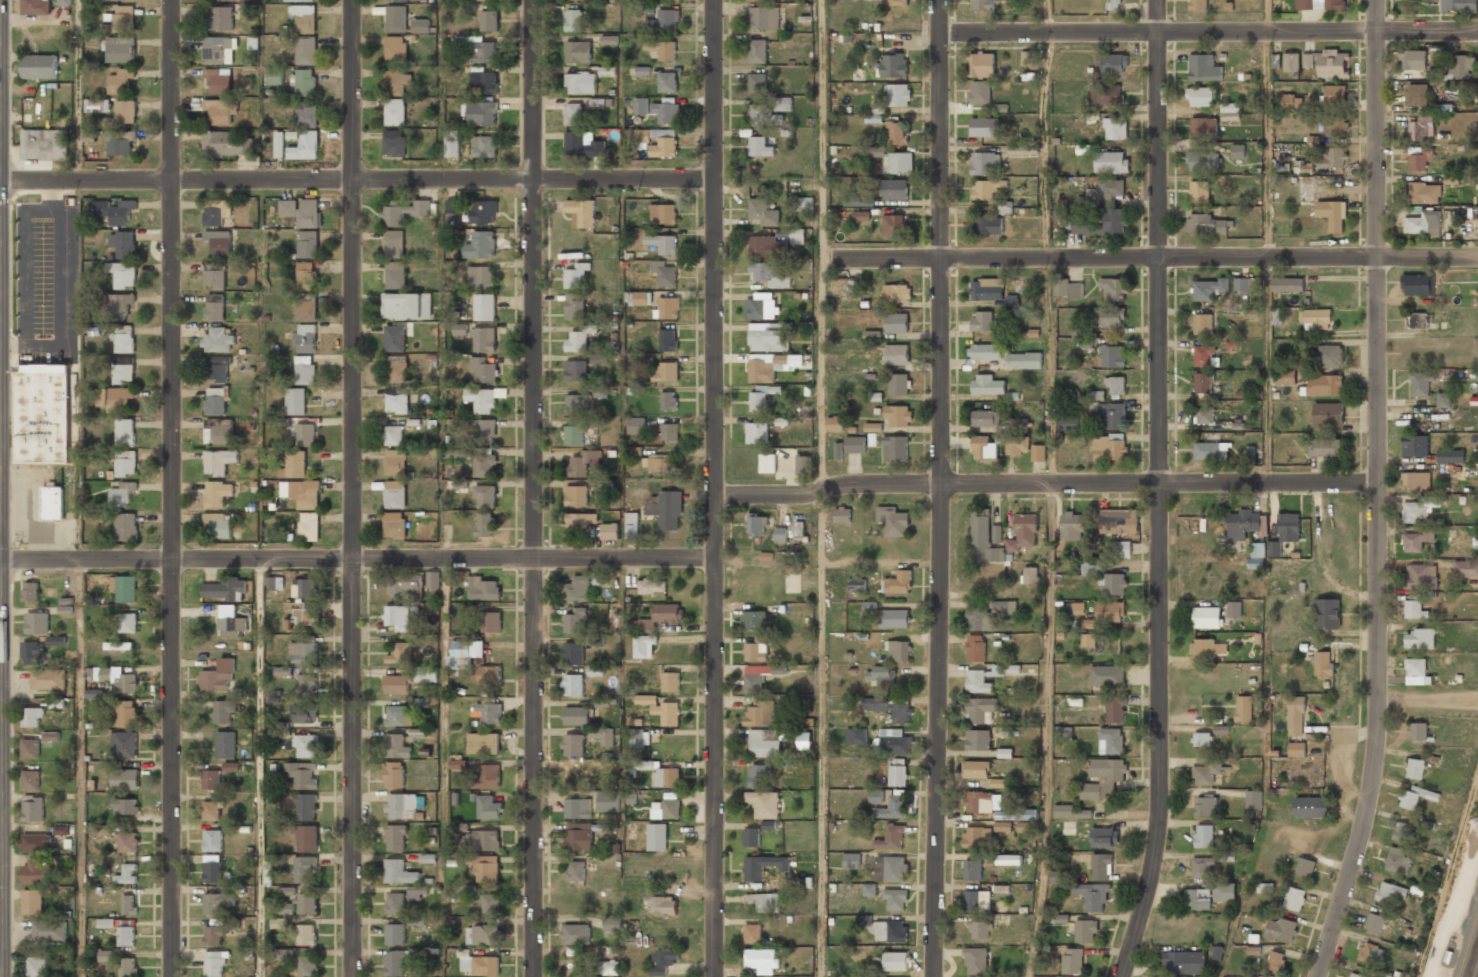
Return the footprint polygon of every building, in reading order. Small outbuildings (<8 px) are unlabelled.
[(50,14),(50,0),(24,0),(24,14),(50,14)] [(994,0),(972,0),(972,9),(994,9),(994,0)] [(1104,8),(1123,8),(1123,0),(1104,0),(1104,8)] [(1207,0),(1190,0),(1190,10),(1207,10),(1207,0)] [(1296,8),(1343,8),(1343,0),(1296,0),(1296,8)] [(1440,11),(1477,11),(1477,0),(1440,0),(1440,11)] [(133,5),(112,5),(112,27),(133,27),(133,5)] [(232,5),(210,5),(210,31),(232,31),(232,5)] [(315,5),(292,5),(292,31),(315,31),(315,5)] [(385,31),(406,31),(406,5),(385,5),(385,31)] [(778,29),(778,6),(750,6),(750,29),(778,29)] [(679,8),(658,8),(658,19),(646,19),(646,29),(679,29),(679,8)] [(498,10),(480,10),(480,31),(498,31),(498,10)] [(581,10),(565,10),(565,31),(581,31),(581,10)] [(414,31),(428,31),(428,21),(415,20),(414,31)] [(232,48),(232,36),(203,36),(203,62),(225,62),(225,48),(232,48)] [(316,63),(316,36),(297,36),(297,63),(316,63)] [(406,36),(385,36),(385,60),(406,60),(406,36)] [(767,38),(749,38),(749,62),(767,62),(767,38)] [(591,63),(591,41),(564,41),(564,63),(591,63)] [(676,60),(676,41),(659,41),(659,60),(676,60)] [(106,62),(135,62),(135,42),(106,42),(106,62)] [(471,62),(496,62),(496,42),(471,42),(471,62)] [(1317,77),(1349,77),(1349,50),(1304,51),(1304,67),(1317,66),(1317,77)] [(1426,50),(1400,50),(1400,68),(1426,68),(1426,50)] [(879,76),(907,76),(907,52),(879,52),(879,76)] [(995,76),(995,52),(971,52),(971,76),(995,76)] [(1021,65),(1034,65),(1035,52),(1022,52),(1021,65)] [(1299,52),(1283,52),(1283,75),(1299,75),(1299,52)] [(1127,53),(1097,53),(1097,74),(1127,74),(1127,53)] [(1189,54),(1189,80),(1222,80),(1222,65),(1213,65),(1213,54),(1189,54)] [(23,55),(23,78),(56,78),(56,55),(23,55)] [(1476,68),(1476,55),(1450,55),(1450,78),(1468,78),(1468,68),(1476,68)] [(269,84),(284,84),(283,66),(268,66),(269,84)] [(117,75),(108,75),(108,93),(130,93),(130,68),(117,68),(117,75)] [(204,78),(212,78),(212,93),(231,93),(231,74),(221,74),(221,68),(204,68),(204,78)] [(293,86),(297,86),(297,95),(315,95),(315,68),(293,68),(293,86)] [(407,94),(407,69),(385,69),(385,94),(407,94)] [(658,71),(658,92),(677,92),(677,71),(658,71)] [(471,72),(471,93),(496,93),(496,72),(471,72)] [(766,72),(749,72),(749,92),(766,92),(766,72)] [(597,94),(597,73),(566,73),(566,94),(597,94)] [(990,104),(990,80),(971,80),(971,104),(990,104)] [(910,83),(887,83),(886,106),(910,106),(910,83)] [(1406,83),(1406,107),(1428,107),(1428,83),(1406,83)] [(1091,104),(1123,104),(1123,84),(1091,84),(1091,104)] [(1324,102),(1346,102),(1346,84),(1324,84),(1324,102)] [(1187,87),(1187,105),(1214,105),(1214,87),(1187,87)] [(1282,110),(1303,110),(1303,95),(1282,95),(1282,110)] [(778,97),(777,109),(790,109),(791,97),(778,97)] [(647,98),(635,98),(635,114),(647,114),(647,98)] [(103,111),(103,99),(87,99),(87,111),(103,111)] [(136,99),(114,99),(114,124),(136,124),(136,99)] [(235,99),(204,99),(204,109),(210,109),(210,124),(235,124),(235,99)] [(405,99),(385,99),(385,125),(405,125),(405,99)] [(297,127),(318,127),(318,100),(297,100),(297,127)] [(468,102),(468,125),(496,125),(496,102),(468,102)] [(679,124),(679,102),(651,102),(651,114),(658,114),(658,124),(679,124)] [(565,103),(565,125),(580,125),(580,103),(565,103)] [(750,124),(770,124),(770,103),(750,103),(750,124)] [(1240,103),(1221,103),(1221,121),(1240,120),(1240,103)] [(1408,138),(1434,138),(1434,114),(1417,114),(1417,120),(1408,120),(1408,138)] [(998,136),(998,117),(970,117),(970,136),(998,136)] [(1104,138),(1126,138),(1126,117),(1104,117),(1104,138)] [(1217,135),(1217,117),(1189,117),(1189,135),(1217,135)] [(1348,136),(1348,117),(1321,117),(1321,136),(1348,136)] [(908,120),(887,120),(887,143),(908,143),(908,120)] [(67,130),(22,130),(22,159),(67,159),(67,130)] [(318,130),(300,130),(300,148),(288,148),(288,158),(318,158),(318,130)] [(383,156),(405,156),(405,131),(384,130),(383,156)] [(204,155),(253,155),(253,137),(235,137),(235,131),(204,131),(204,155)] [(565,155),(605,155),(605,140),(593,140),(593,131),(565,131),(565,155)] [(108,154),(133,154),(133,132),(108,132),(108,154)] [(652,133),(652,156),(676,156),(676,133),(652,133)] [(472,156),(496,156),(496,135),(473,135),(472,156)] [(775,155),(775,146),(767,146),(767,135),(750,135),(750,155),(775,155)] [(445,156),(459,156),(459,136),(445,136),(445,156)] [(1091,145),(1077,145),(1077,154),(1091,154),(1091,145)] [(1244,145),(1231,145),(1231,157),(1244,157),(1244,145)] [(276,157),(284,158),(284,146),(276,146),(276,157)] [(1318,167),(1346,167),(1346,148),(1318,148),(1318,167)] [(1430,148),(1410,148),(1410,171),(1430,171),(1430,148)] [(883,151),(883,172),(912,172),(912,151),(883,151)] [(1095,151),(1095,172),(1128,172),(1128,151),(1095,151)] [(1188,169),(1211,169),(1211,151),(1188,151),(1188,169)] [(1000,174),(1000,152),(973,152),(973,174),(1000,174)] [(1313,201),(1313,175),(1299,175),(1299,201),(1313,201)] [(1459,176),(1444,176),(1444,185),(1459,185),(1459,176)] [(907,179),(882,179),(882,199),(907,199),(907,179)] [(973,179),(973,199),(995,199),(995,188),(1005,188),(1005,179),(973,179)] [(1099,179),(1099,198),(1124,198),(1124,179),(1099,179)] [(1190,202),(1209,202),(1209,180),(1190,180),(1190,202)] [(1440,203),(1440,182),(1408,182),(1408,203),(1440,203)] [(767,197),(749,197),(749,216),(761,216),(761,224),(779,224),(779,208),(767,208),(767,197)] [(813,213),(814,198),(798,197),(797,212),(813,213)] [(109,224),(128,224),(128,211),(136,211),(136,198),(119,198),(119,205),(111,205),(111,200),(94,200),(94,215),(109,215),(109,224)] [(204,225),(223,225),(223,216),(231,216),(231,198),(204,198),(204,225)] [(298,227),(319,227),(319,199),(280,199),(280,215),(298,215),(298,227)] [(595,199),(566,199),(566,212),(575,212),(575,228),(595,228),(595,199)] [(431,200),(383,200),(383,225),(404,225),(403,214),(431,214),(431,200)] [(460,200),(447,200),(447,211),(460,211),(460,200)] [(471,200),(471,224),(496,224),(496,200),(471,200)] [(1346,200),(1316,200),(1316,217),(1327,217),(1327,231),(1346,231),(1346,200)] [(999,213),(1013,213),(1012,201),(999,201),(999,213)] [(651,203),(651,222),(676,222),(676,203),(651,203)] [(1127,234),(1127,208),(1104,208),(1104,219),(1072,219),(1072,234),(1127,234)] [(1440,210),(1422,210),(1422,216),(1404,216),(1404,234),(1440,234),(1440,210)] [(853,221),(870,220),(870,211),(853,212),(853,221)] [(1212,219),(1212,213),(1187,213),(1187,234),(1228,234),(1228,219),(1212,219)] [(883,234),(905,234),(905,214),(883,214),(883,234)] [(979,218),(979,234),(1003,234),(1003,218),(979,218)] [(804,244),(804,229),(791,229),(791,244),(804,244)] [(204,241),(212,241),(212,255),(232,255),(232,230),(204,230),(204,241)] [(117,257),(136,257),(136,231),(109,231),(109,247),(117,247),(117,257)] [(404,231),(385,231),(385,255),(404,255),(404,231)] [(495,257),(495,231),(473,231),(473,241),(465,241),(465,257),(495,257)] [(317,257),(317,232),(298,232),(298,257),(317,257)] [(676,234),(644,234),(644,244),(658,244),(658,254),(676,254),(676,234)] [(777,234),(749,234),(749,255),(787,255),(787,240),(777,240),(777,234)] [(652,273),(658,273),(658,286),(676,286),(676,265),(665,265),(665,260),(652,260),(652,273)] [(405,288),(405,261),(386,261),(386,288),(405,288)] [(136,262),(108,262),(108,272),(115,272),(115,288),(136,288),(136,262)] [(297,288),(315,288),(315,262),(297,262),(297,288)] [(564,288),(588,288),(588,262),(575,262),(575,269),(564,269),(564,288)] [(768,286),(789,286),(789,262),(750,262),(750,280),(768,280),(768,286)] [(205,288),(225,288),(225,265),(205,265),(205,288)] [(472,265),(472,287),(495,287),(495,265),(472,265)] [(1434,275),(1401,275),(1401,294),(1434,294),(1434,275)] [(1303,276),(1275,276),(1275,291),(1303,291),(1303,276)] [(970,300),(1004,300),(1004,278),(970,278),(970,300)] [(1102,278),(1102,299),(1127,299),(1127,278),(1102,278)] [(1193,278),(1193,298),(1230,298),(1230,278),(1193,278)] [(1249,278),(1234,278),(1234,289),(1249,289),(1249,278)] [(1082,297),(1082,281),(1058,281),(1058,297),(1082,297)] [(911,299),(911,283),(883,283),(883,299),(911,299)] [(630,304),(647,304),(647,292),(630,292),(630,304)] [(474,320),(495,320),(495,293),(474,293),(474,320)] [(566,318),(585,318),(585,293),(566,293),(566,318)] [(127,305),(135,305),(134,294),(107,295),(107,318),(127,317),(127,305)] [(206,320),(224,320),(224,294),(206,294),(206,320)] [(383,319),(430,319),(430,294),(383,294),(383,319)] [(1006,305),(1017,305),(1018,295),(1006,295),(1006,305)] [(679,319),(679,296),(658,296),(658,319),(679,319)] [(747,318),(775,318),(775,296),(747,296),(747,318)] [(317,299),(295,299),(295,322),(317,322),(317,299)] [(1331,307),(1302,307),(1302,328),(1331,328),(1331,307)] [(1126,308),(1099,308),(1099,325),(1126,325),(1126,308)] [(1272,324),(1283,324),(1283,308),(1272,308),(1272,324)] [(907,332),(907,312),(886,312),(886,332),(907,332)] [(992,330),(992,312),(973,312),(973,330),(992,330)] [(1212,333),(1212,313),(1194,313),(1194,333),(1212,333)] [(1408,313),(1408,328),(1431,328),(1431,313),(1408,313)] [(467,323),(454,325),(455,337),(468,335),(467,323)] [(586,350),(586,331),(596,331),(596,324),(581,324),(581,330),(566,330),(566,350),(586,350)] [(1073,338),(1081,338),(1081,348),(1093,347),(1092,324),(1072,325),(1073,338)] [(134,351),(134,325),(113,325),(113,351),(134,351)] [(315,325),(296,325),(296,352),(315,352),(315,325)] [(405,325),(384,325),(384,351),(405,351),(405,325)] [(233,334),(226,334),(226,327),(210,327),(210,335),(203,335),(203,351),(233,351),(233,334)] [(495,351),(495,327),(473,327),(473,351),(495,351)] [(676,351),(676,328),(660,328),(660,351),(676,351)] [(750,329),(750,350),(787,350),(787,329),(750,329)] [(909,343),(884,343),(884,364),(909,364),(909,343)] [(970,359),(1001,359),(1001,343),(970,343),(970,359)] [(1125,366),(1125,343),(1101,343),(1101,366),(1125,366)] [(1343,366),(1343,343),(1318,343),(1318,366),(1343,366)] [(1194,365),(1218,365),(1218,356),(1211,356),(1211,345),(1194,345),(1194,365)] [(609,363),(608,353),(591,354),(591,364),(609,363)] [(1041,367),(1041,353),(1008,353),(1008,367),(1041,367)] [(750,382),(775,381),(775,368),(802,367),(802,355),(750,356),(750,382)] [(228,356),(207,356),(207,382),(228,382),(228,356)] [(295,384),(315,384),(315,356),(295,356),(295,384)] [(407,382),(407,357),(386,357),(386,382),(407,382)] [(497,382),(497,363),(485,363),(485,357),(473,357),(473,382),(497,382)] [(586,380),(586,359),(566,359),(566,380),(586,380)] [(678,361),(658,361),(658,379),(678,379),(678,361)] [(16,463),(68,463),(68,364),(16,364),(16,463)] [(113,382),(134,382),(134,364),(113,364),(113,382)] [(1295,384),(1296,370),(1275,370),(1275,384),(1295,384)] [(1431,395),(1431,371),(1411,371),(1411,395),(1431,395)] [(910,394),(910,372),(888,372),(888,394),(910,394)] [(1212,395),(1212,372),(1195,372),(1195,395),(1212,395)] [(1005,374),(973,374),(973,393),(1005,393),(1005,374)] [(1307,395),(1343,395),(1343,374),(1307,374),(1307,395)] [(1125,393),(1125,376),(1107,376),(1107,393),(1125,393)] [(750,385),(750,410),(769,410),(769,393),(780,393),(780,385),(750,385)] [(607,398),(607,386),(594,386),(594,398),(607,398)] [(226,414),(225,387),(206,387),(207,414),(226,414)] [(305,387),(284,387),(284,414),(305,414),(305,387)] [(97,388),(97,406),(133,406),(133,388),(97,388)] [(494,414),(494,389),(465,389),(465,402),(474,402),(474,414),(494,414)] [(676,390),(661,390),(661,409),(676,409),(676,390)] [(1105,391),(1088,391),(1088,401),(1105,401),(1105,391)] [(1450,392),(1437,392),(1437,407),(1450,407),(1450,392)] [(408,394),(386,394),(386,413),(408,413),(408,394)] [(566,394),(566,412),(592,412),(592,394),(566,394)] [(1126,429),(1125,402),(1090,402),(1090,413),(1102,413),(1102,429),(1126,429)] [(1313,426),(1343,426),(1343,402),(1313,402),(1313,426)] [(912,426),(912,405),(884,404),(884,426),(912,426)] [(1214,423),(1214,408),(1195,408),(1195,423),(1214,423)] [(973,426),(999,426),(999,410),(973,410),(973,426)] [(1079,431),(1079,416),(1060,415),(1060,430),(1079,431)] [(627,433),(644,433),(644,416),(627,416),(627,433)] [(135,418),(116,418),(116,446),(135,446),(135,418)] [(232,418),(205,418),(205,429),(213,429),(213,444),(232,444),(232,418)] [(1028,418),(1010,418),(1010,429),(1027,429),(1028,418)] [(495,420),(473,420),(473,442),(495,442),(495,420)] [(767,421),(746,421),(746,442),(767,442),(767,421)] [(678,439),(678,422),(661,422),(661,439),(678,439)] [(315,423),(296,423),(296,445),(315,445),(315,423)] [(883,423),(865,423),(865,432),(882,432),(883,423)] [(402,426),(383,426),(383,444),(402,444),(402,426)] [(583,426),(564,426),(564,445),(583,445),(583,426)] [(1094,434),(1094,458),(1126,458),(1126,434),(1094,434)] [(1428,455),(1428,434),(1401,434),(1401,455),(1428,455)] [(907,435),(883,435),(883,462),(907,462),(907,435)] [(865,436),(845,436),(845,452),(865,452),(865,436)] [(989,436),(973,436),(973,457),(997,457),(997,442),(989,442),(989,436)] [(1341,439),(1308,439),(1308,456),(1341,456),(1341,439)] [(1008,452),(1028,452),(1028,441),(1008,441),(1008,452)] [(843,442),(835,442),(835,459),(843,459),(843,442)] [(1228,442),(1194,442),(1194,459),(1228,459),(1228,442)] [(1044,461),(1044,444),(1033,444),(1033,461),(1044,461)] [(136,475),(136,450),(115,450),(115,475),(136,475)] [(237,450),(205,450),(205,476),(226,476),(226,463),(237,463),(237,450)] [(306,450),(285,450),(285,465),(278,465),(278,476),(305,477),(306,450)] [(405,450),(385,450),(385,475),(405,475),(405,450)] [(599,461),(599,450),(580,450),(580,457),(569,457),(569,477),(588,477),(588,461),(599,461)] [(1436,462),(1464,462),(1464,450),(1436,450),(1436,462)] [(760,454),(760,471),(776,471),(776,454),(760,454)] [(494,477),(494,455),(474,455),(474,477),(494,477)] [(643,455),(643,470),(676,470),(676,455),(643,455)] [(796,473),(810,473),(810,455),(796,455),(796,473)] [(1430,471),(1402,471),(1402,486),(1430,486),(1430,471)] [(454,488),(467,489),(467,480),(455,479),(454,488)] [(110,507),(129,507),(129,493),(136,493),(136,481),(119,481),(119,488),(110,488),(110,507)] [(233,481),(205,481),(205,508),(224,508),(224,496),(233,496),(233,481)] [(298,509),(319,509),(319,481),(281,481),(281,499),(298,499),(298,509)] [(405,481),(385,481),(385,508),(405,508),(405,481)] [(21,520),(34,520),(34,485),(21,485),(21,520)] [(62,486),(42,486),(42,520),(62,520),(62,486)] [(495,508),(495,486),(474,486),(474,508),(495,508)] [(565,486),(565,507),(590,507),(590,486),(565,486)] [(660,514),(659,529),(681,529),(681,490),(660,489),(659,501),(648,501),(648,514),(660,514)] [(1430,501),(1403,501),(1403,520),(1430,520),(1430,501)] [(898,505),(877,505),(877,522),(887,522),(887,535),(909,535),(909,511),(898,511),(898,505)] [(833,522),(850,522),(850,506),(833,506),(833,522)] [(1099,533),(1137,533),(1137,509),(1099,509),(1099,533)] [(1247,530),(1261,530),(1261,509),(1228,509),(1228,540),(1247,540),(1247,530)] [(972,544),(990,544),(990,511),(972,511),(972,544)] [(1085,538),(1085,511),(1061,511),(1061,538),(1085,538)] [(136,540),(136,512),(116,512),(116,540),(136,540)] [(300,512),(300,540),(319,540),(319,512),(300,512)] [(588,528),(588,512),(567,512),(567,528),(588,528)] [(748,512),(748,535),(766,535),(766,512),(748,512)] [(1299,540),(1299,512),(1278,512),(1278,540),(1299,540)] [(211,525),(211,538),(231,538),(231,513),(204,513),(204,525),(211,525)] [(476,536),(492,536),(492,513),(476,513),(476,536)] [(626,538),(638,538),(637,513),(626,513),(626,538)] [(1036,513),(1016,513),(1016,538),(1007,538),(1007,548),(1036,548),(1036,513)] [(383,514),(383,538),(405,538),(405,514),(383,514)] [(618,523),(602,523),(602,538),(618,538),(618,523)] [(787,541),(787,528),(775,527),(775,541),(787,541)] [(1434,530),(1403,530),(1403,551),(1423,551),(1423,540),(1434,540),(1434,530)] [(1114,557),(1131,557),(1131,541),(1114,541),(1114,557)] [(1281,556),(1281,541),(1269,541),(1269,556),(1281,556)] [(1264,543),(1250,543),(1250,567),(1264,567),(1264,543)] [(1000,547),(989,549),(991,560),(1002,558),(1000,547)] [(1453,560),(1453,577),(1477,577),(1477,560),(1453,560)] [(1082,575),(1103,575),(1103,562),(1082,561),(1082,575)] [(1407,585),(1436,585),(1436,564),(1407,564),(1407,585)] [(1037,582),(1037,566),(1024,566),(1024,582),(1037,582)] [(912,592),(912,569),(895,569),(895,577),(882,577),(882,592),(912,592)] [(440,588),(440,572),(427,572),(427,588),(440,588)] [(1126,594),(1126,572),(1100,572),(1100,585),(1105,585),(1105,594),(1126,594)] [(386,574),(386,595),(421,595),(421,574),(386,574)] [(562,600),(589,600),(589,574),(573,574),(573,583),(562,583),(562,600)] [(114,603),(136,603),(136,576),(114,576),(114,603)] [(284,577),(269,577),(268,590),(284,590),(284,577)] [(469,599),(501,599),(501,577),(469,577),(469,599)] [(666,592),(666,578),(638,578),(638,592),(666,592)] [(865,578),(850,579),(851,592),(866,591),(865,578)] [(315,597),(315,579),(293,579),(293,597),(315,597)] [(202,598),(245,598),(245,581),(202,581),(202,598)] [(23,602),(39,602),(39,582),(23,582),(23,602)] [(1315,628),(1340,628),(1340,598),(1315,598),(1315,628)] [(1404,618),(1423,618),(1423,599),(1404,599),(1404,618)] [(993,601),(993,613),(1016,613),(1016,601),(993,601)] [(1124,601),(1096,601),(1096,620),(1124,620),(1124,601)] [(1227,617),(1241,617),(1241,601),(1228,601),(1227,617)] [(1072,614),(1084,614),(1085,603),(1073,602),(1072,614)] [(655,631),(655,622),(681,622),(680,603),(641,603),(642,631),(655,631)] [(218,631),(246,631),(246,616),(235,616),(235,605),(218,605),(218,631)] [(409,605),(385,605),(385,625),(396,625),(396,631),(409,631),(409,605)] [(316,624),(316,606),(295,606),(295,624),(316,624)] [(574,613),(563,613),(563,633),(584,633),(584,606),(574,606),(574,613)] [(1193,628),(1220,628),(1220,606),(1193,606),(1193,628)] [(967,629),(990,629),(990,607),(967,607),(967,629)] [(881,608),(881,626),(909,626),(909,608),(881,608)] [(501,632),(501,611),(482,611),(482,632),(501,632)] [(767,611),(741,611),(741,629),(767,629),(767,611)] [(26,612),(26,633),(48,633),(48,612),(26,612)] [(119,632),(136,632),(136,613),(119,613),(119,632)] [(1096,620),(1082,619),(1082,627),(1095,628),(1096,620)] [(1434,629),(1405,629),(1405,649),(1434,649),(1434,629)] [(654,657),(654,634),(634,634),(634,657),(654,657)] [(966,660),(985,660),(985,634),(966,634),(966,660)] [(1095,647),(1095,634),(1082,634),(1082,647),(1095,647)] [(65,636),(49,636),(49,645),(65,645),(65,636)] [(589,646),(604,645),(604,636),(589,636),(589,646)] [(910,660),(910,639),(888,639),(888,660),(910,660)] [(1225,644),(1215,644),(1215,639),(1192,639),(1192,655),(1225,655),(1225,644)] [(460,657),(484,654),(482,640),(459,642),(460,657)] [(42,663),(42,641),(23,641),(23,663),(42,663)] [(132,641),(104,641),(104,649),(132,649),(132,641)] [(745,660),(767,660),(767,641),(745,641),(745,660)] [(289,642),(289,662),(315,662),(315,642),(289,642)] [(410,642),(395,642),(395,652),(386,652),(386,663),(410,663),(410,642)] [(583,642),(562,642),(562,663),(583,663),(583,642)] [(1315,673),(1333,673),(1333,650),(1315,650),(1315,673)] [(233,657),(220,657),(220,670),(199,670),(199,690),(234,689),(233,657)] [(1426,658),(1405,658),(1405,676),(1426,676),(1426,658)] [(1124,685),(1124,664),(1091,664),(1091,685),(1124,685)] [(501,665),(478,665),(478,683),(501,683),(501,665)] [(766,665),(745,665),(745,692),(766,692),(766,665)] [(894,683),(894,665),(867,665),(867,683),(894,683)] [(292,675),(291,666),(275,666),(275,675),(292,675)] [(589,676),(604,676),(604,666),(588,667),(589,676)] [(122,673),(122,667),(100,667),(100,681),(114,681),(114,693),(136,693),(136,673),(122,673)] [(992,691),(992,680),(985,680),(985,668),(967,668),(967,691),(992,691)] [(65,670),(32,670),(32,689),(65,689),(65,670)] [(416,681),(437,681),(437,670),(416,670),(416,681)] [(679,671),(663,671),(663,691),(679,691),(679,671)] [(316,673),(297,673),(297,692),(316,692),(316,673)] [(584,673),(563,673),(563,694),(584,694),(584,673)] [(410,694),(410,675),(385,675),(385,694),(410,694)] [(1106,722),(1126,722),(1126,695),(1106,695),(1106,722)] [(1252,721),(1252,695),(1236,695),(1236,721),(1252,721)] [(1288,735),(1304,735),(1304,695),(1288,695),(1288,735)] [(679,702),(656,702),(656,696),(649,696),(649,717),(660,717),(660,726),(679,726),(679,702)] [(596,707),(611,707),(611,697),(596,698),(596,707)] [(892,722),(910,722),(910,697),(863,697),(863,711),(892,711),(892,722)] [(966,722),(989,722),(989,712),(997,712),(997,698),(966,698),(966,722)] [(117,727),(136,727),(136,700),(117,700),(117,727)] [(213,700),(213,723),(232,723),(232,700),(213,700)] [(472,715),(482,715),(482,724),(501,724),(501,702),(472,702),(472,715)] [(775,725),(775,702),(745,702),(745,725),(775,725)] [(317,722),(317,704),(291,704),(291,722),(317,722)] [(406,706),(385,706),(385,725),(406,725),(406,706)] [(564,724),(590,724),(590,706),(564,706),(564,724)] [(23,727),(43,727),(43,707),(23,707),(23,727)] [(1427,722),(1409,722),(1409,740),(1427,740),(1427,722)] [(1229,725),(1214,726),(1215,734),(1229,734),(1229,725)] [(1072,727),(1057,727),(1057,738),(1072,738),(1072,727)] [(1124,753),(1124,727),(1099,727),(1099,753),(1124,753)] [(591,737),(603,737),(603,745),(612,745),(612,728),(591,728),(591,737)] [(646,728),(631,728),(631,746),(646,746),(646,728)] [(750,728),(750,755),(781,755),(781,728),(750,728)] [(846,728),(846,744),(866,744),(866,728),(846,728)] [(879,728),(879,753),(912,753),(912,736),(902,736),(902,728),(879,728)] [(990,729),(965,729),(965,750),(990,750),(990,729)] [(235,731),(216,731),(216,758),(235,758),(235,731)] [(1211,731),(1192,731),(1192,746),(1211,746),(1211,731)] [(42,741),(59,741),(59,732),(42,732),(42,741)] [(136,732),(113,732),(113,758),(136,758),(136,732)] [(564,756),(583,756),(583,732),(564,732),(564,756)] [(410,745),(404,745),(404,733),(385,733),(385,756),(410,756),(410,745)] [(498,753),(498,733),(467,733),(467,753),(498,753)] [(317,735),(295,735),(295,756),(317,756),(317,735)] [(39,738),(21,738),(21,757),(39,757),(39,738)] [(1304,755),(1304,743),(1289,743),(1289,755),(1304,755)] [(1013,758),(1013,748),(999,749),(999,758),(1013,758)] [(1082,798),(1114,798),(1114,779),(1126,779),(1127,758),(1089,757),(1089,780),(1082,780),(1082,798)] [(889,785),(906,785),(906,758),(889,758),(889,785)] [(1407,777),(1423,779),(1425,759),(1409,758),(1407,777)] [(655,769),(654,760),(633,761),(633,770),(655,769)] [(964,777),(989,777),(989,760),(964,760),(964,777)] [(385,761),(385,787),(404,787),(404,761),(385,761)] [(286,762),(286,775),(295,775),(295,787),(315,787),(315,762),(286,762)] [(240,763),(224,763),(224,771),(240,771),(240,763)] [(772,785),(772,763),(748,763),(748,785),(772,785)] [(500,764),(479,764),(479,787),(500,787),(500,764)] [(1192,764),(1192,784),(1212,784),(1212,772),(1221,772),(1221,764),(1192,764)] [(563,765),(563,783),(586,783),(586,765),(563,765)] [(679,767),(654,767),(654,787),(679,787),(679,767)] [(22,789),(39,789),(39,769),(22,769),(22,789)] [(138,769),(112,769),(112,788),(138,788),(138,769)] [(202,789),(221,789),(221,770),(202,770),(202,789)] [(1004,778),(991,779),(992,788),(1004,788),(1004,778)] [(1404,784),(1399,806),(1416,810),(1420,795),(1437,800),(1439,794),(1404,784)] [(756,817),(778,817),(778,790),(747,790),(747,801),(756,801),(756,817)] [(883,803),(882,790),(869,790),(869,804),(883,803)] [(1261,808),(1261,790),(1247,790),(1247,808),(1261,808)] [(906,818),(906,791),(890,791),(890,808),(875,808),(875,818),(906,818)] [(964,791),(964,812),(995,812),(995,791),(964,791)] [(316,792),(295,792),(295,819),(316,819),(316,792)] [(618,810),(618,792),(599,792),(599,810),(618,810)] [(651,818),(679,818),(679,792),(663,792),(663,801),(651,801),(651,818)] [(386,818),(415,818),(415,793),(386,793),(386,818)] [(478,818),(498,818),(498,794),(478,794),(478,818)] [(23,820),(43,820),(43,795),(23,795),(23,820)] [(1195,816),(1217,816),(1217,795),(1195,795),(1195,816)] [(139,797),(113,797),(113,813),(139,813),(139,797)] [(591,797),(566,797),(566,818),(591,818),(591,797)] [(1294,816),(1328,816),(1328,797),(1294,797),(1294,816)] [(220,801),(203,801),(203,820),(220,820),(220,801)] [(1072,804),(1055,804),(1055,815),(1072,815),(1072,804)] [(1038,808),(1011,808),(1011,811),(995,811),(995,819),(1038,820),(1038,808)] [(1409,841),(1414,824),(1397,819),(1392,836),(1409,841)] [(1012,831),(1011,821),(995,821),(995,831),(1012,831)] [(566,823),(566,850),(591,850),(591,823),(566,823)] [(666,823),(647,823),(647,850),(666,850),(666,823)] [(904,847),(904,823),(885,823),(885,839),(875,839),(875,847),(904,847)] [(1213,823),(1195,823),(1195,846),(1213,846),(1213,823)] [(318,824),(297,824),(297,850),(318,850),(318,824)] [(385,824),(385,851),(405,851),(405,824),(385,824)] [(55,834),(69,834),(69,826),(55,826),(55,834)] [(759,845),(759,826),(743,826),(743,845),(759,845)] [(963,846),(989,846),(989,826),(963,826),(963,846)] [(1091,846),(1116,846),(1116,826),(1091,826),(1091,846)] [(499,850),(499,829),(469,829),(469,842),(471,842),(471,850),(499,850)] [(204,851),(222,851),(222,830),(204,830),(204,851)] [(119,852),(136,852),(136,832),(119,832),(119,852)] [(51,851),(51,834),(21,834),(21,851),(51,851)] [(1412,849),(1390,845),(1385,868),(1407,873),(1412,849)] [(860,867),(860,852),(844,852),(844,867),(860,867)] [(1092,879),(1112,879),(1112,853),(1092,853),(1092,879)] [(997,865),(1021,865),(1022,855),(997,854),(997,865)] [(295,882),(314,882),(314,855),(295,855),(295,882)] [(745,880),(764,880),(764,867),(789,867),(789,855),(745,855),(745,880)] [(907,855),(876,855),(876,880),(907,880),(907,855)] [(1316,861),(1299,856),(1295,872),(1312,877),(1316,861)] [(1213,857),(1192,857),(1192,877),(1213,877),(1213,857)] [(204,882),(221,882),(221,858),(204,858),(204,882)] [(418,870),(404,870),(404,858),(385,858),(385,882),(418,882),(418,870)] [(981,880),(981,859),(963,859),(963,880),(981,880)] [(567,881),(585,881),(585,860),(567,860),(567,881)] [(498,861),(473,861),(473,881),(498,881),(498,861)] [(50,883),(50,862),(21,862),(21,883),(50,883)] [(136,863),(124,863),(124,874),(116,874),(116,882),(136,882),(136,863)] [(1069,871),(1051,871),(1050,882),(1068,882),(1069,871)] [(1395,894),(1406,897),(1409,887),(1381,879),(1375,898),(1393,903),(1395,894)] [(1107,911),(1107,883),(1072,883),(1072,893),(1085,893),(1085,911),(1107,911)] [(1236,900),(1236,883),(1213,883),(1213,900),(1236,900)] [(1273,883),(1257,883),(1257,892),(1273,892),(1273,883)] [(876,895),(876,884),(864,884),(864,896),(876,895)] [(1307,890),(1288,885),(1283,906),(1302,911),(1307,890)] [(428,886),(409,886),(408,898),(428,898),(428,886)] [(296,895),(295,887),(279,887),(280,896),(296,895)] [(907,888),(883,888),(883,908),(907,908),(907,888)] [(1211,909),(1211,888),(1184,888),(1184,909),(1211,909)] [(23,914),(42,914),(42,889),(23,889),(23,914)] [(990,890),(963,890),(963,909),(990,909),(990,890)] [(316,913),(317,893),(298,892),(298,913),(316,913)] [(404,912),(404,892),(386,892),(386,912),(404,912)] [(223,905),(234,905),(234,893),(204,893),(204,914),(223,914),(223,905)] [(480,893),(480,912),(500,912),(500,893),(480,893)] [(135,894),(123,894),(123,913),(135,913),(135,894)] [(648,912),(676,912),(676,894),(648,894),(648,912)] [(780,894),(758,894),(758,912),(780,912),(780,894)] [(286,912),(285,904),(275,905),(275,913),(286,912)] [(1364,927),(1381,932),(1386,916),(1369,911),(1364,927)] [(1067,914),(1056,915),(1056,923),(1068,923),(1067,914)] [(1298,921),(1270,914),(1264,935),(1293,942),(1298,921)] [(606,935),(620,935),(619,917),(605,918),(606,935)] [(907,919),(876,919),(876,940),(907,940),(907,919)] [(1096,941),(1096,919),(1074,919),(1074,941),(1096,941)] [(970,920),(970,938),(990,938),(990,920),(970,920)] [(65,921),(32,921),(32,940),(65,940),(65,921)] [(405,923),(386,923),(386,944),(405,944),(405,923)] [(745,942),(762,942),(761,923),(744,924),(745,942)] [(119,945),(135,945),(135,924),(119,924),(119,945)] [(224,924),(205,924),(205,945),(224,945),(224,924)] [(298,945),(316,945),(316,924),(298,924),(298,945)] [(590,924),(561,924),(561,943),(590,943),(590,924)] [(498,925),(467,925),(467,944),(498,944),(498,925)] [(1358,959),(1380,964),(1384,946),(1362,941),(1358,959)] [(987,974),(987,946),(964,946),(964,974),(987,974)] [(1063,974),(1082,974),(1082,947),(1063,947),(1063,974)] [(653,965),(678,965),(678,948),(653,948),(653,965)] [(756,967),(756,974),(777,974),(777,948),(745,948),(745,967),(756,967)] [(423,949),(410,949),(410,961),(422,962),(423,949)] [(100,962),(113,962),(113,950),(100,950),(100,962)] [(224,950),(205,950),(205,976),(224,976),(224,950)] [(385,976),(405,976),(405,950),(385,950),(385,976)] [(1286,953),(1270,950),(1266,968),(1282,972),(1286,953)] [(909,951),(883,951),(883,970),(909,970),(909,951)] [(1206,972),(1206,951),(1162,951),(1162,972),(1206,972)] [(46,956),(26,956),(26,976),(46,976),(46,956)] [(120,976),(136,976),(136,956),(120,956),(120,976)] [(317,976),(317,956),(299,956),(299,976),(317,976)] [(498,974),(498,956),(461,956),(461,974),(498,974)] [(605,974),(618,974),(618,961),(605,961),(605,974)]
